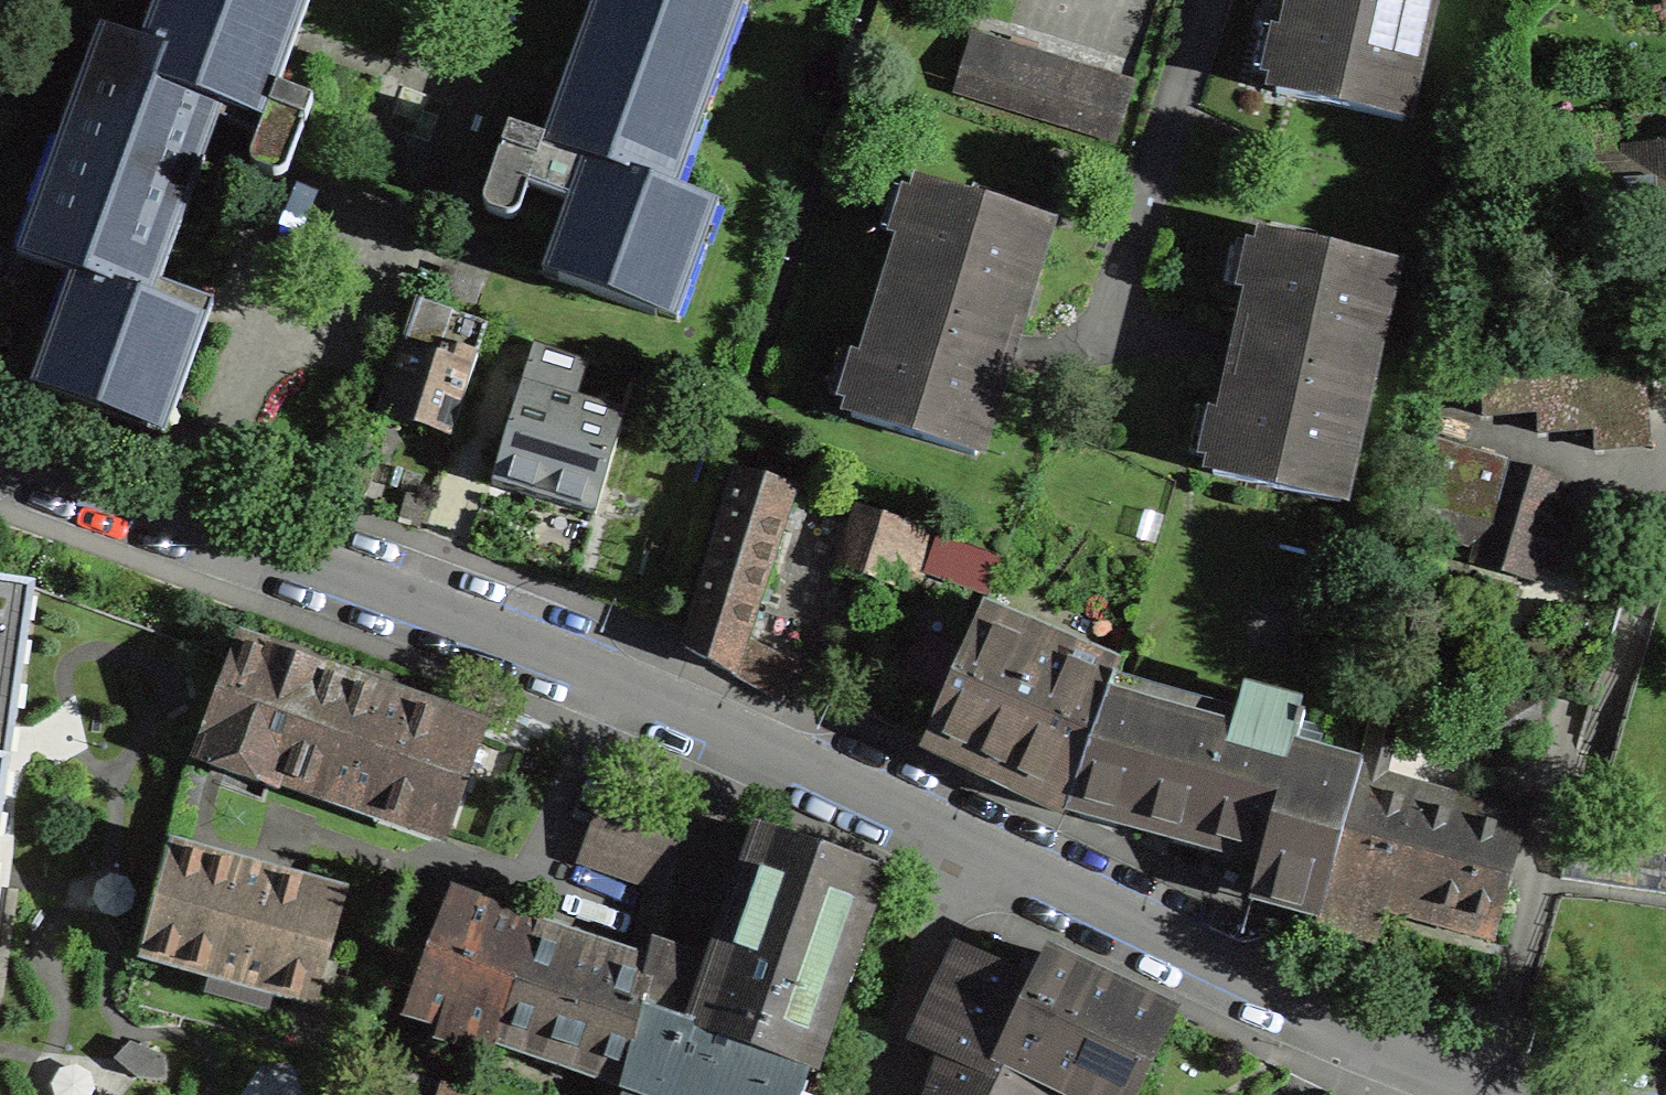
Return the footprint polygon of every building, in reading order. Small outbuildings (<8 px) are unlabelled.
[(90,283),(49,395),(98,414),(150,432),(192,316),(139,297),(219,77),(260,92),(293,0),(180,0),(161,52),(118,36),(35,263),(90,283)] [(556,280),(604,298),(656,317),(657,315),(698,200),(657,186),(724,0),(611,0),(555,153),(596,168),(556,279),(556,280)] [(1276,93),(1403,121),(1430,0),(1297,0),(1276,93)] [(1114,138),(1130,84),(975,36),(958,90),(1114,138)] [(286,173),(312,102),(276,89),(250,159),(249,163),(250,168),(253,172),(257,174),(272,179),(276,180),(280,179),(284,177),(286,173)] [(1575,123),(1586,239),(1665,231),(1665,114),(1575,123)] [(519,211),(545,141),(508,128),(482,199),(482,204),(483,208),(486,211),(490,214),(505,219),(509,219),(513,218),(517,216),(517,215),(519,211)] [(851,417),(975,456),(1007,351),(1047,222),(923,184),(851,417)] [(1393,265),(1266,236),(1240,354),(1213,474),(1340,503),(1393,265)] [(449,436),(485,325),(418,302),(379,413),(393,418),(449,436)] [(551,354),(553,349),(535,343),(493,480),(536,495),(595,515),(624,416),(572,398),(584,365),(551,354)] [(1561,480),(1435,443),(1420,527),(1565,571),(1568,560),(1577,528),(1549,520),(1561,480)] [(791,677),(742,650),(792,486),(736,470),(691,629),(685,648),(689,650),(780,701),(791,677)] [(933,532),(864,507),(843,569),(861,575),(857,588),(873,594),(878,581),(912,592),(933,532)] [(976,547),(965,575),(993,586),(1005,557),(976,547)] [(10,755),(34,585),(0,580),(0,824),(10,755)] [(1067,810),(1072,797),(1109,694),(1117,673),(980,614),(926,742),(983,769),(1067,810)] [(277,789),(281,776),(343,798),(380,695),(284,660),(237,643),(198,745),(184,783),(168,849),(176,851),(186,836),(201,777),(200,761),(277,789)] [(1267,850),(1255,894),(1267,898),(1318,911),(1356,775),(1359,763),(1296,745),(1306,709),(1244,692),(1233,728),(1109,694),(1072,797),(1267,850)] [(380,695),(343,798),(447,835),(484,732),(396,700),(380,695)] [(1356,775),(1318,911),(1316,920),(1372,936),(1383,903),(1494,933),(1509,874),(1523,823),(1357,775),(1356,775)] [(598,807),(581,856),(668,888),(680,838),(598,807)] [(641,1007),(810,1067),(814,1068),(845,978),(838,975),(849,942),(857,945),(882,874),(812,850),(759,831),(741,881),(754,886),(743,919),(734,916),(714,974),(653,953),(650,967),(641,1007)] [(1566,839),(1560,878),(1665,894),(1665,854),(1566,839)] [(235,844),(229,866),(176,851),(168,849),(142,952),(212,972),(315,1000),(343,898),(284,881),(282,881),(288,859),(274,855),(235,844)] [(451,895),(406,1012),(495,1038),(533,926),(516,920),(451,895)] [(495,1038),(495,1039),(623,1084),(641,1007),(650,967),(551,932),(533,926),(495,1038)] [(945,1054),(940,1071),(931,1094),(1041,1094),(1047,1082),(998,1059),(1033,985),(1023,980),(959,951),(917,1040),(945,1054)] [(1048,955),(1033,985),(998,1059),(1047,1082),(1074,1094),(1133,1094),(1172,1014),(1048,955)] [(805,1084),(807,1077),(810,1067),(641,1007),(623,1084),(654,1094),(803,1094),(807,1084),(805,1084)] [(478,1094),(385,1062),(372,1094),(478,1094)]
